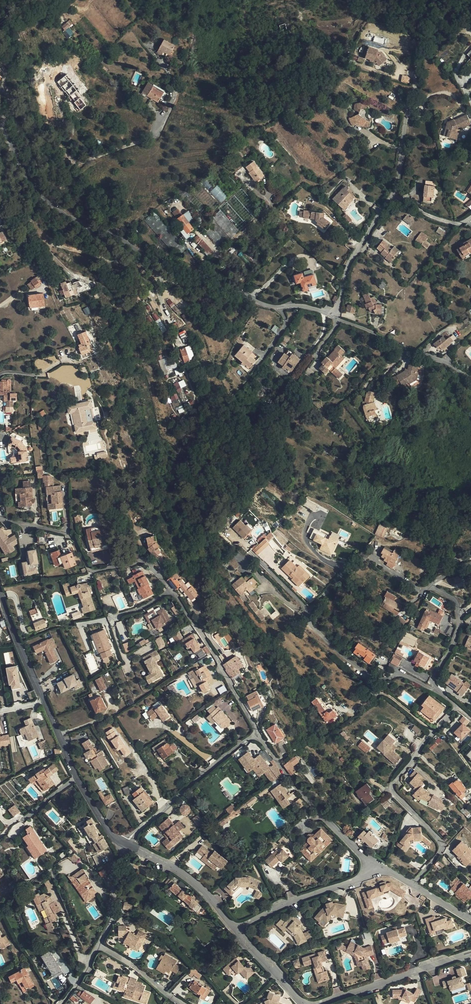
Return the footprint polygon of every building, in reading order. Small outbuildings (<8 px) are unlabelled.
[(159,49),(163,51),(172,55),(175,50),(173,49),(175,45),(164,40),(159,49)] [(378,50),(369,47),(365,57),(371,59),(370,60),(374,62),(376,61),(378,63),(380,65),(387,59),(382,52),(377,51),(378,50)] [(105,73),(108,69),(102,64),(99,68),(105,73)] [(63,71),(61,74),(75,88),(77,86),(72,81),(73,80),(69,76),(68,76),(63,71)] [(69,92),(73,89),(75,88),(61,74),(56,78),(69,92)] [(402,75),(401,82),(409,83),(410,76),(402,75)] [(66,94),(69,92),(56,78),(54,80),(59,85),(58,86),(62,90),(63,90),(66,94)] [(152,87),(153,85),(148,82),(143,91),(148,94),(147,96),(158,102),(163,93),(152,87)] [(74,102),(78,106),(80,110),(86,105),(78,95),(75,91),(73,94),(71,91),(66,95),(68,98),(71,95),(72,98),(75,101),(74,102)] [(370,126),(371,124),(371,120),(369,120),(367,120),(365,118),(367,116),(367,113),(367,111),(366,109),(368,106),(362,102),(355,104),(355,109),(360,112),(360,113),(349,118),(353,125),(357,124),(366,127),(370,126)] [(455,129),(458,128),(461,126),(462,128),(470,123),(466,114),(454,120),(454,119),(447,122),(445,128),(448,129),(446,136),(456,139),(458,132),(456,131),(455,131),(455,129)] [(249,172),(254,179),(256,181),(264,175),(257,166),(254,161),(246,167),(250,172),(249,172)] [(78,177),(87,169),(83,164),(74,172),(78,177)] [(233,188),(237,184),(226,174),(222,178),(233,188)] [(435,182),(425,181),(423,201),(431,202),(431,197),(433,197),(435,182)] [(349,202),(353,198),(354,196),(350,193),(352,191),(346,185),(343,188),(333,198),(344,209),(349,204),(348,203),(349,202)] [(216,186),(210,192),(221,203),(227,196),(216,186)] [(175,217),(181,213),(178,208),(172,213),(175,217)] [(185,212),(191,220),(194,218),(188,210),(185,212)] [(208,221),(210,224),(227,242),(239,231),(221,210),(208,221)] [(304,210),(303,211),(303,217),(315,219),(315,220),(326,228),(330,222),(324,218),(323,217),(323,213),(304,210)] [(191,220),(185,212),(183,214),(189,222),(191,220)] [(183,230),(188,237),(190,236),(188,233),(194,229),(189,222),(183,214),(182,215),(177,219),(184,229),(183,230)] [(346,214),(342,217),(348,223),(351,220),(346,214)] [(407,214),(403,219),(411,225),(414,220),(410,218),(411,217),(407,214)] [(227,242),(210,224),(203,229),(220,248),(227,242)] [(422,245),(428,237),(424,233),(422,232),(421,232),(421,233),(416,240),(422,245)] [(202,239),(201,239),(198,242),(205,251),(204,252),(208,256),(213,251),(202,239)] [(470,239),(461,245),(461,246),(457,249),(463,260),(470,255),(470,239)] [(397,252),(392,248),(392,249),(386,245),(388,243),(383,240),(377,248),(382,252),(381,253),(383,255),(385,255),(387,256),(386,258),(391,262),(394,259),(393,258),(397,252)] [(302,273),(294,275),(296,283),(300,282),(303,291),(308,289),(308,286),(316,284),(313,274),(303,276),(302,273)] [(35,277),(31,280),(36,287),(40,283),(35,277)] [(31,280),(27,283),(32,290),(36,287),(31,280)] [(92,288),(90,284),(80,280),(74,282),(74,283),(72,284),(71,281),(67,283),(66,281),(61,283),(63,289),(65,293),(66,297),(92,288)] [(30,307),(45,305),(43,293),(28,295),(30,307)] [(380,310),(381,310),(381,304),(377,304),(374,297),(370,298),(368,293),(363,294),(367,303),(365,304),(367,308),(368,308),(370,311),(373,310),(375,313),(379,313),(380,313),(380,310)] [(45,307),(45,305),(30,307),(28,295),(27,295),(29,310),(45,307)] [(347,305),(345,311),(354,314),(356,307),(347,305)] [(277,334),(281,329),(276,326),(272,330),(277,334)] [(86,331),(83,332),(78,334),(82,343),(80,344),(84,353),(93,349),(86,331)] [(286,334),(282,339),(287,343),(290,337),(286,334)] [(443,350),(443,349),(446,347),(449,344),(453,341),(450,336),(446,340),(443,336),(434,344),(437,348),(439,346),(443,350)] [(235,355),(243,362),(246,364),(249,367),(258,356),(244,344),(235,355)] [(190,345),(186,347),(190,360),(195,359),(190,345)] [(320,368),(325,372),(326,374),(329,371),(330,369),(340,378),(343,374),(336,368),(345,358),(342,355),(345,351),(338,345),(335,349),(335,350),(328,358),(327,357),(322,363),(324,364),(320,368)] [(186,347),(181,348),(177,350),(178,354),(181,353),(185,362),(190,360),(186,347)] [(289,348),(286,353),(291,357),(293,354),(294,352),(289,348)] [(291,357),(286,353),(285,352),(279,361),(284,365),(286,362),(294,368),(301,359),(293,354),(291,357)] [(162,375),(169,374),(168,370),(177,368),(175,361),(168,363),(167,358),(159,360),(162,375)] [(292,371),(294,368),(286,362),(284,365),(283,368),(285,370),(287,368),(292,371)] [(418,372),(419,367),(409,364),(407,369),(406,369),(405,371),(394,377),(398,384),(401,382),(404,387),(417,380),(419,372),(418,372)] [(314,373),(308,368),(305,373),(311,377),(314,373)] [(0,381),(0,402),(6,402),(7,406),(13,406),(13,399),(17,399),(17,393),(10,393),(10,390),(9,390),(9,388),(11,388),(11,379),(1,379),(1,381),(0,381)] [(177,391),(187,386),(183,379),(173,384),(177,391)] [(375,392),(369,391),(369,392),(368,392),(365,402),(364,401),(363,407),(364,407),(368,419),(377,417),(375,410),(377,410),(375,403),(373,402),(375,392)] [(91,401),(83,403),(68,406),(69,413),(73,413),(77,431),(83,430),(97,427),(95,420),(92,408),(93,408),(91,401)] [(11,438),(8,446),(14,448),(18,453),(20,461),(25,460),(25,456),(27,455),(26,448),(20,441),(11,438)] [(323,452),(328,454),(337,457),(339,453),(325,447),(323,452)] [(337,457),(346,461),(347,456),(339,453),(337,457)] [(315,460),(311,456),(307,461),(312,465),(315,460)] [(38,476),(38,478),(43,477),(43,482),(45,482),(45,486),(46,486),(52,485),(52,475),(44,475),(38,476)] [(15,488),(15,494),(19,493),(20,501),(18,502),(18,506),(32,506),(31,499),(33,498),(32,487),(30,487),(30,481),(23,481),(23,488),(15,488)] [(60,485),(52,485),(46,486),(46,494),(50,494),(51,503),(47,504),(48,509),(62,508),(60,485)] [(81,514),(72,516),(74,523),(82,521),(81,514)] [(251,531),(245,525),(240,520),(232,527),(244,539),(251,531)] [(91,546),(108,542),(104,525),(85,529),(86,535),(88,534),(91,546)] [(338,532),(322,525),(318,534),(330,540),(328,545),(340,550),(347,535),(339,531),(338,532)] [(383,538),(387,528),(379,525),(375,534),(383,538)] [(0,527),(0,543),(4,551),(8,549),(9,550),(13,548),(11,544),(18,541),(16,534),(8,538),(1,526),(0,527)] [(156,535),(148,537),(150,547),(149,548),(156,557),(164,550),(158,541),(156,535)] [(260,553),(270,544),(266,539),(256,548),(260,553)] [(109,547),(108,542),(91,546),(92,551),(108,547),(109,547)] [(383,554),(382,556),(385,558),(384,560),(388,562),(387,563),(394,567),(396,563),(395,562),(401,552),(395,549),(393,553),(385,548),(382,553),(383,554)] [(35,569),(34,564),(39,563),(36,549),(31,550),(31,551),(29,551),(30,556),(29,556),(30,557),(27,558),(28,561),(23,562),(24,571),(30,570),(30,574),(38,572),(37,568),(35,569)] [(364,549),(360,554),(367,559),(371,553),(364,549)] [(72,552),(61,556),(59,550),(51,553),(56,565),(64,562),(66,567),(76,563),(72,552)] [(393,569),(394,567),(387,563),(388,562),(384,560),(385,558),(382,556),(380,561),(393,569)] [(299,581),(302,583),(308,577),(298,567),(290,560),(282,568),(293,579),(292,579),(296,583),(299,581)] [(24,571),(23,562),(20,563),(22,575),(30,574),(30,570),(24,571)] [(310,575),(300,565),(298,567),(308,577),(310,575)] [(147,585),(149,584),(150,583),(145,575),(142,571),(134,575),(134,576),(128,579),(130,583),(136,580),(139,585),(135,590),(130,592),(136,603),(154,593),(150,587),(148,588),(147,585)] [(178,578),(179,576),(177,573),(168,579),(176,589),(181,586),(192,599),(199,594),(192,586),(189,589),(181,579),(179,581),(178,578)] [(252,587),(259,582),(253,574),(250,576),(248,574),(244,578),(243,576),(232,585),(239,593),(243,591),(244,592),(248,590),(250,593),(254,589),(252,587)] [(83,605),(84,607),(86,607),(88,612),(95,609),(88,591),(82,592),(80,586),(81,585),(80,584),(80,583),(79,583),(78,583),(77,584),(77,585),(70,587),(69,582),(63,585),(67,595),(78,592),(83,605)] [(89,582),(80,584),(81,585),(80,586),(82,592),(88,591),(92,590),(89,582)] [(386,596),(383,601),(385,603),(383,606),(398,615),(402,608),(399,606),(400,604),(386,596)] [(159,607),(144,615),(148,622),(152,620),(157,630),(165,625),(169,623),(163,611),(161,612),(159,607)] [(31,615),(33,621),(36,629),(46,626),(44,620),(43,619),(41,620),(38,612),(31,615)] [(439,616),(426,613),(425,615),(433,619),(432,620),(428,629),(435,633),(441,620),(438,618),(439,616)] [(407,622),(399,617),(396,623),(403,627),(407,622)] [(104,629),(92,634),(98,647),(109,643),(104,629)] [(180,640),(183,638),(179,632),(173,635),(176,639),(178,641),(180,640)] [(198,648),(197,646),(194,641),(196,640),(193,636),(182,643),(185,647),(189,645),(192,649),(193,649),(196,654),(200,651),(198,648)] [(166,646),(162,637),(156,640),(161,649),(166,646)] [(53,649),(57,647),(52,638),(48,639),(53,649)] [(58,660),(53,649),(48,639),(33,646),(36,653),(44,649),(51,663),(58,660)] [(130,641),(124,644),(127,653),(133,650),(130,641)] [(370,662),(375,654),(359,643),(356,647),(357,648),(355,652),(370,662)] [(108,644),(98,647),(100,656),(102,655),(104,661),(113,657),(111,652),(113,651),(111,647),(109,648),(108,644)] [(162,659),(158,651),(147,656),(149,659),(146,661),(152,674),(153,675),(150,677),(153,682),(164,676),(156,662),(162,659)] [(414,660),(417,662),(420,664),(419,666),(425,670),(432,658),(419,651),(414,660)] [(226,670),(232,678),(241,671),(240,669),(244,666),(237,655),(224,664),(227,669),(226,670)] [(393,656),(392,659),(393,659),(391,662),(398,666),(401,660),(393,656)] [(382,676),(387,670),(378,665),(374,672),(378,675),(382,676)] [(22,690),(17,667),(6,670),(10,687),(12,687),(13,692),(22,690)] [(201,685),(200,685),(204,692),(209,689),(209,688),(211,687),(207,681),(205,678),(207,676),(205,671),(202,673),(200,669),(194,672),(193,670),(189,672),(190,675),(192,673),(195,677),(196,677),(201,685)] [(463,684),(464,683),(452,673),(445,682),(457,692),(457,693),(461,696),(468,688),(463,684)] [(73,675),(57,684),(62,693),(74,686),(76,690),(83,687),(79,679),(76,681),(73,675)] [(101,677),(95,680),(101,691),(107,688),(101,677)] [(220,694),(227,691),(224,685),(217,688),(220,694)] [(265,705),(257,691),(247,696),(249,700),(248,700),(253,711),(265,705)] [(430,695),(428,697),(441,707),(432,719),(434,721),(445,707),(430,695)] [(101,696),(92,700),(97,712),(106,707),(101,696)] [(330,711),(327,706),(320,696),(312,702),(327,722),(337,715),(333,709),(330,711)] [(441,707),(428,697),(419,708),(432,719),(441,707)] [(159,715),(161,717),(164,721),(170,716),(161,705),(156,709),(155,707),(147,712),(153,720),(158,716),(159,715)] [(211,713),(215,718),(218,721),(214,725),(219,730),(228,723),(229,723),(231,721),(221,710),(220,710),(218,707),(216,708),(213,705),(208,710),(211,713)] [(34,728),(35,727),(33,722),(26,725),(19,728),(22,734),(26,733),(29,741),(39,736),(36,730),(35,730),(34,728)] [(276,723),(267,729),(276,743),(285,737),(276,723)] [(129,754),(114,727),(105,732),(116,751),(120,749),(124,757),(129,754)] [(385,753),(384,754),(396,765),(401,758),(394,751),(397,747),(393,743),(397,739),(390,732),(378,747),(385,753)] [(466,734),(465,736),(463,733),(456,740),(459,743),(460,742),(470,752),(470,738),(466,734)] [(4,744),(4,745),(10,744),(8,735),(2,736),(0,737),(0,745),(4,744)] [(99,753),(97,750),(95,748),(94,748),(89,739),(83,743),(88,751),(85,753),(89,758),(91,757),(92,760),(91,760),(96,769),(98,768),(100,771),(105,768),(105,766),(108,764),(102,754),(99,756),(98,754),(99,753)] [(42,749),(47,747),(44,740),(38,743),(42,749)] [(156,746),(158,748),(167,742),(166,740),(156,746)] [(170,740),(167,742),(174,752),(177,750),(170,740)] [(428,746),(432,750),(438,744),(435,741),(434,740),(428,746)] [(357,746),(366,753),(371,748),(362,741),(357,746)] [(167,742),(158,748),(165,760),(175,753),(174,752),(167,742)] [(269,754),(266,750),(260,754),(263,759),(269,754)] [(270,767),(263,759),(260,754),(256,758),(253,758),(248,751),(239,758),(245,766),(247,765),(251,770),(253,769),(258,776),(264,772),(270,767)] [(285,765),(291,775),(297,770),(294,765),(300,761),(299,760),(300,759),(301,758),(301,757),(301,756),(300,756),(299,755),(298,755),(298,756),(285,765)] [(281,775),(277,765),(275,762),(273,759),(270,761),(273,764),(274,766),(272,768),(278,777),(281,775)] [(277,778),(278,777),(272,768),(274,766),(273,764),(270,767),(264,772),(272,782),(273,781),(277,778)] [(48,776),(49,775),(52,773),(49,768),(46,769),(44,771),(43,769),(36,773),(29,778),(32,783),(33,783),(34,784),(35,784),(42,792),(54,784),(50,778),(49,778),(48,776)] [(422,786),(424,783),(421,780),(424,777),(415,770),(410,776),(413,779),(410,782),(415,787),(416,786),(419,788),(421,786),(422,786)] [(21,789),(23,787),(15,778),(14,780),(21,789)] [(268,785),(265,787),(267,791),(272,787),(273,789),(271,790),(283,807),(289,803),(286,798),(290,795),(284,787),(281,788),(278,785),(277,786),(276,784),(277,783),(280,781),(277,778),(273,781),(272,782),(268,785)] [(463,793),(465,796),(470,791),(468,789),(467,789),(458,778),(454,782),(453,781),(449,784),(459,796),(463,793)] [(144,783),(140,786),(141,787),(144,791),(148,787),(144,783)] [(367,784),(357,791),(366,803),(372,799),(369,793),(370,788),(367,784)] [(421,786),(419,788),(416,791),(414,793),(421,799),(422,798),(430,802),(432,797),(429,795),(430,793),(425,790),(422,786),(421,786)] [(133,792),(130,787),(125,790),(128,795),(133,792)] [(144,791),(141,787),(135,792),(133,793),(136,797),(133,800),(139,807),(142,805),(145,809),(153,802),(144,791)] [(258,792),(257,793),(261,798),(271,790),(273,789),(272,787),(267,791),(265,787),(262,789),(258,792)] [(106,805),(111,802),(108,798),(110,796),(109,794),(105,796),(101,790),(98,792),(106,805)] [(248,800),(245,801),(248,806),(249,806),(257,801),(253,795),(252,796),(248,800)] [(300,808),(305,804),(299,798),(295,803),(300,808)] [(386,799),(381,803),(385,809),(391,805),(386,799)] [(233,810),(232,811),(236,816),(242,811),(242,810),(248,806),(245,801),(244,802),(239,806),(235,809),(233,810)] [(178,809),(185,816),(191,810),(185,803),(178,809)] [(20,812),(15,805),(9,810),(14,816),(20,812)] [(461,810),(467,816),(470,813),(466,809),(464,809),(463,808),(461,810)] [(228,814),(226,815),(228,818),(226,820),(227,821),(235,816),(236,816),(232,811),(229,813),(228,814)] [(217,822),(216,823),(213,825),(215,828),(216,827),(217,828),(220,826),(221,827),(227,822),(227,821),(226,820),(228,818),(226,815),(223,818),(217,822)] [(85,826),(89,832),(91,836),(93,835),(94,837),(97,841),(94,843),(99,852),(109,846),(103,837),(101,838),(100,836),(97,831),(98,831),(96,829),(97,829),(93,823),(93,822),(91,818),(87,821),(89,824),(85,826)] [(169,819),(161,825),(167,832),(173,840),(176,843),(184,837),(179,831),(174,826),(175,825),(169,819)] [(175,825),(174,826),(179,831),(184,827),(179,821),(175,825)] [(46,850),(30,826),(20,832),(29,845),(26,846),(35,858),(46,850)] [(401,839),(409,845),(410,843),(408,840),(410,838),(412,837),(422,834),(421,826),(412,826),(407,832),(401,839)] [(299,849),(300,852),(310,862),(332,841),(320,829),(312,837),(314,838),(321,832),(327,838),(322,842),(324,844),(314,854),(312,852),(307,856),(301,850),(309,843),(308,842),(299,849)] [(370,829),(369,830),(379,840),(380,838),(374,832),(374,831),(373,829),(372,830),(370,829)] [(379,840),(369,830),(367,833),(364,830),(358,836),(364,842),(366,841),(372,847),(379,840)] [(314,838),(312,837),(310,836),(307,839),(308,842),(309,843),(301,850),(307,856),(312,852),(314,854),(324,844),(322,842),(327,838),(321,832),(314,838)] [(431,842),(422,834),(412,837),(412,840),(422,840),(428,845),(431,842)] [(409,845),(401,839),(397,844),(404,850),(409,845)] [(169,850),(176,843),(173,840),(170,843),(167,840),(163,843),(169,850)] [(470,861),(470,852),(468,849),(470,847),(462,840),(453,850),(459,855),(461,858),(460,859),(466,866),(470,861)] [(204,845),(200,850),(206,855),(205,856),(209,859),(207,862),(216,869),(220,865),(224,868),(230,861),(220,853),(217,856),(214,853),(204,845)] [(281,852),(278,848),(266,859),(272,866),(281,858),(284,860),(290,854),(285,848),(281,852)] [(77,855),(75,853),(72,854),(70,856),(68,857),(67,857),(75,863),(80,857),(77,855)] [(83,868),(71,876),(87,899),(97,892),(90,882),(91,882),(88,878),(89,877),(83,868)] [(99,894),(97,892),(87,899),(71,876),(68,875),(86,902),(99,894)] [(242,886),(251,886),(251,885),(254,885),(257,886),(256,888),(258,889),(261,882),(251,878),(238,877),(226,887),(232,894),(242,886)] [(457,886),(462,881),(458,877),(453,882),(455,884),(457,886)] [(44,883),(47,889),(48,890),(55,887),(51,879),(44,883)] [(172,879),(167,884),(166,885),(170,888),(171,888),(179,895),(180,894),(190,903),(194,899),(192,897),(193,896),(187,890),(185,891),(175,882),(172,879)] [(457,894),(462,898),(465,901),(469,897),(470,898),(470,897),(470,885),(469,887),(462,881),(457,886),(455,884),(451,888),(457,894)] [(388,885),(383,886),(364,893),(369,908),(374,907),(372,898),(371,897),(375,895),(376,897),(385,893),(385,892),(391,889),(404,897),(408,892),(393,883),(388,885)] [(50,894),(48,890),(47,889),(43,891),(44,893),(40,895),(43,902),(37,905),(40,911),(44,909),(48,917),(44,918),(46,923),(45,924),(49,931),(54,928),(52,922),(57,919),(56,918),(57,917),(56,913),(61,910),(56,902),(53,900),(51,896),(52,896),(51,894),(50,894)] [(134,895),(125,889),(120,906),(129,910),(130,908),(132,909),(134,901),(129,899),(130,896),(134,897),(134,895)] [(33,896),(37,905),(43,902),(40,895),(39,893),(33,896)] [(315,918),(320,922),(323,919),(326,921),(329,916),(338,914),(344,915),(345,904),(334,903),(334,906),(333,906),(332,901),(326,903),(327,908),(326,908),(324,906),(315,918)] [(159,904),(153,913),(157,916),(161,911),(163,908),(159,904)] [(193,912),(188,909),(183,918),(188,921),(193,912)] [(294,914),(289,919),(293,923),(296,920),(301,924),(303,923),(294,914)] [(344,917),(344,915),(338,914),(329,916),(326,921),(323,919),(320,922),(319,923),(324,927),(330,918),(338,916),(344,917)] [(446,916),(442,918),(435,920),(434,916),(426,919),(432,934),(437,932),(436,929),(454,923),(452,918),(447,919),(446,916)] [(277,924),(280,928),(283,925),(287,929),(295,937),(299,945),(308,941),(303,931),(300,928),(302,926),(301,924),(296,920),(293,923),(289,919),(287,921),(283,917),(277,924)] [(455,925),(454,923),(436,929),(437,932),(432,934),(432,936),(446,931),(445,928),(455,925)] [(118,927),(119,936),(123,936),(125,938),(123,942),(130,946),(132,944),(135,946),(136,943),(140,945),(145,936),(139,932),(137,935),(136,937),(134,936),(126,931),(126,927),(118,927)] [(389,937),(391,941),(391,943),(402,940),(401,937),(408,935),(406,927),(399,929),(395,930),(388,932),(388,933),(382,935),(384,939),(389,937)] [(61,932),(64,938),(69,936),(66,929),(61,932)] [(2,948),(10,943),(5,935),(2,937),(0,935),(1,934),(0,932),(0,944),(2,948)] [(352,941),(349,947),(358,951),(357,953),(358,955),(360,956),(363,965),(365,965),(367,970),(372,968),(369,959),(369,958),(368,957),(368,956),(367,953),(369,953),(370,955),(375,953),(372,946),(366,948),(352,941)] [(359,967),(363,965),(360,956),(358,955),(357,953),(358,951),(349,947),(348,950),(354,954),(356,957),(359,967)] [(323,971),(321,965),(317,966),(316,963),(320,962),(326,960),(323,951),(317,953),(318,956),(314,957),(313,954),(301,958),(304,966),(311,964),(312,965),(313,964),(315,968),(317,974),(319,973),(322,981),(328,979),(325,970),(323,971)] [(62,972),(50,952),(41,957),(54,977),(62,972)] [(170,975),(172,971),(172,970),(175,964),(177,961),(165,954),(163,956),(161,955),(159,960),(161,961),(156,969),(168,975),(169,974),(170,975)] [(231,961),(223,967),(227,971),(230,969),(231,971),(234,968),(237,972),(240,969),(244,975),(252,969),(247,963),(243,966),(242,967),(242,966),(242,965),(238,960),(233,964),(231,961)] [(25,967),(20,969),(20,970),(9,975),(12,981),(17,979),(19,982),(22,981),(25,987),(29,985),(30,987),(34,985),(28,973),(25,967)] [(445,981),(447,988),(452,986),(453,990),(466,986),(464,977),(468,975),(466,968),(465,967),(464,967),(459,969),(461,976),(458,977),(458,976),(457,976),(456,976),(455,977),(455,978),(455,979),(453,980),(452,979),(445,981)] [(99,968),(95,975),(103,980),(107,973),(99,968)] [(317,983),(322,981),(319,973),(317,974),(315,968),(313,968),(317,983)] [(254,971),(252,969),(244,975),(246,977),(254,971)] [(145,986),(141,985),(135,983),(136,981),(136,979),(130,977),(130,978),(128,981),(126,981),(126,980),(126,979),(125,978),(121,977),(118,976),(117,982),(119,983),(118,987),(124,988),(124,987),(127,987),(125,992),(126,992),(126,995),(132,997),(135,990),(142,993),(140,999),(147,1001),(150,993),(144,990),(145,986)] [(201,995),(201,996),(205,999),(210,991),(195,980),(194,982),(192,981),(188,986),(201,995)] [(112,987),(125,992),(127,987),(124,987),(124,988),(118,987),(119,983),(117,982),(116,981),(113,985),(112,987)] [(187,987),(201,996),(201,995),(188,986),(187,987)] [(395,990),(395,998),(401,997),(401,996),(404,996),(412,1000),(416,1001),(422,991),(419,989),(416,993),(408,989),(408,991),(405,991),(405,990),(395,990)] [(81,996),(91,1003),(95,998),(90,994),(84,991),(81,996)] [(140,999),(132,997),(126,995),(126,992),(125,992),(124,996),(146,1003),(147,1001),(140,999)] [(277,1003),(277,1002),(279,996),(268,992),(266,997),(265,998),(266,1000),(264,1001),(260,1003),(280,1003),(277,1003)]
